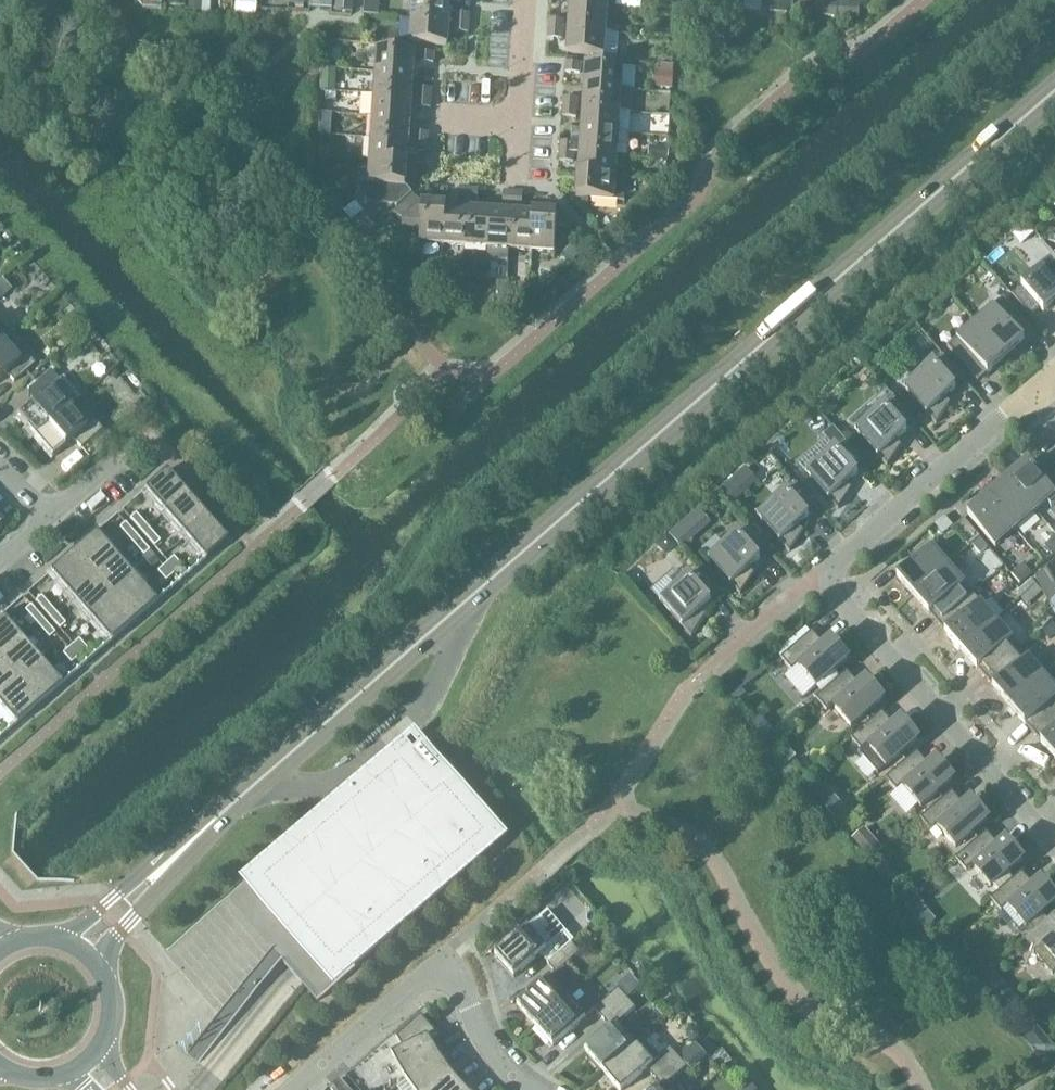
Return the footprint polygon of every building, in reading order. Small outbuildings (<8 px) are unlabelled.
[(143,6),(143,8),(161,9),(161,0),(143,0),(143,6)] [(188,11),(210,12),(211,0),(189,0),(188,11)] [(319,10),(330,11),(331,0),(320,0),(319,10)] [(334,13),(352,14),(352,0),(334,0),(334,13)] [(362,16),(378,17),(379,0),(363,0),(362,16)] [(414,21),(450,24),(452,2),(427,0),(415,0),(414,21)] [(572,9),(608,12),(609,0),(572,0),(572,9)] [(762,11),(762,0),(745,0),(744,10),(762,11)] [(771,12),(793,14),(794,0),(771,0),(771,12)] [(797,14),(815,15),(816,0),(798,0),(797,14)] [(816,0),(815,15),(837,17),(837,13),(838,2),(816,0)] [(838,2),(837,13),(860,15),(860,3),(838,2)] [(572,9),(570,32),(607,34),(608,12),(572,9)] [(458,14),(457,24),(471,25),(471,15),(458,14)] [(450,24),(414,21),(412,45),(449,47),(450,24)] [(551,21),(551,30),(564,31),(565,21),(551,21)] [(471,25),(457,24),(457,34),(470,35),(471,25)] [(564,31),(551,30),(550,40),(564,41),(564,31)] [(607,34),(570,32),(569,56),(605,58),(607,34)] [(379,51),(377,74),(415,76),(416,53),(379,51)] [(422,65),(435,66),(435,55),(422,54),(422,65)] [(568,74),(580,75),(581,65),(568,64),(568,74)] [(588,65),(586,88),(623,90),(624,67),(588,65)] [(656,71),(654,88),(671,90),(673,72),(656,71)] [(325,74),(323,93),(335,93),(337,75),(325,74)] [(377,74),(376,96),(413,99),(415,76),(377,74)] [(585,110),(621,113),(632,113),(633,91),(623,90),(586,88),(585,110)] [(420,90),(419,100),(432,101),(433,91),(420,90)] [(323,95),(322,108),(339,109),(339,96),(323,95)] [(376,96),(374,119),(412,121),(413,99),(376,96)] [(432,101),(419,100),(419,109),(432,110),(432,101)] [(566,100),(566,109),(578,110),(578,100),(566,100)] [(578,110),(566,109),(565,119),(577,119),(578,110)] [(585,110),(583,132),(620,135),(621,113),(585,110)] [(322,115),(321,124),(329,125),(330,115),(322,115)] [(374,119),(373,141),(410,143),(412,121),(374,119)] [(319,126),(319,135),(330,135),(331,127),(319,126)] [(575,145),(575,154),(582,155),(618,157),(620,135),(583,132),(582,146),(575,145)] [(417,134),(417,144),(429,145),(430,135),(417,134)] [(373,141),(371,163),(404,165),(409,166),(409,161),(410,153),(416,153),(417,144),(410,143),(373,141)] [(429,145),(417,144),(416,153),(429,154),(429,145)] [(563,144),(563,154),(575,154),(575,145),(563,144)] [(320,147),(319,157),(330,157),(330,148),(320,147)] [(649,147),(648,158),(666,159),(667,148),(649,147)] [(575,154),(563,154),(562,163),(574,164),(575,154)] [(582,155),(580,177),(617,179),(618,157),(582,155)] [(409,166),(371,163),(369,204),(395,206),(410,192),(407,188),(409,166)] [(617,179),(580,177),(579,200),(575,203),(586,216),(590,213),(590,201),(626,204),(628,180),(617,179)] [(461,205),(470,205),(471,191),(462,191),(461,205)] [(471,191),(470,205),(480,206),(480,192),(471,191)] [(504,207),(514,208),(514,194),(505,194),(504,207)] [(514,194),(514,208),(524,209),(524,195),(514,194)] [(414,197),(395,214),(402,222),(401,240),(422,241),(422,245),(445,247),(447,210),(424,208),(421,204),(414,197)] [(447,210),(445,247),(467,248),(469,211),(470,205),(461,205),(460,211),(447,210)] [(469,211),(467,248),(489,249),(491,213),(479,212),(480,206),(470,205),(469,211)] [(364,213),(353,221),(364,236),(375,227),(364,213)] [(489,249),(511,251),(513,214),(491,213),(489,249)] [(511,251),(533,252),(535,215),(513,214),(511,251)] [(535,215),(533,252),(556,254),(558,229),(570,230),(573,227),(562,214),(559,217),(535,215)] [(574,244),(562,255),(570,264),(582,252),(574,244)] [(1051,261),(1013,295),(1032,316),(1041,308),(1044,312),(1054,303),(1054,266),(1051,261)] [(485,281),(484,299),(485,299),(495,300),(497,282),(485,281)] [(463,283),(462,298),(463,298),(476,298),(477,284),(463,283)] [(514,284),(513,300),(528,301),(529,285),(514,284)] [(1004,298),(976,322),(1007,357),(1035,333),(1004,298)] [(1007,357),(976,322),(948,347),(979,382),(1007,357)] [(2,341),(9,335),(0,324),(0,343),(2,341)] [(0,343),(0,378),(6,373),(14,382),(35,364),(27,355),(19,361),(2,341),(0,343)] [(944,355),(905,388),(937,424),(951,403),(946,397),(956,388),(953,385),(962,376),(944,355)] [(33,438),(69,407),(81,397),(63,376),(59,380),(51,371),(30,389),(38,399),(16,418),(33,438)] [(902,446),(897,440),(907,431),(904,427),(913,419),(895,397),(857,431),(888,466),(902,446)] [(829,399),(819,408),(829,419),(839,410),(829,399)] [(69,407),(33,438),(51,458),(73,439),(81,448),(102,430),(94,421),(86,427),(69,407)] [(833,426),(823,435),(836,449),(808,473),(839,509),(853,489),(848,483),(858,473),(855,470),(864,462),(846,440),(833,426)] [(1008,481),(1035,512),(1054,495),(1054,493),(1029,463),(1008,481)] [(144,491),(164,514),(187,495),(166,471),(144,491)] [(720,489),(730,501),(744,490),(733,478),(720,489)] [(1008,481),(989,498),(1016,529),(1035,512),(1008,481)] [(816,504),(797,483),(759,516),(790,552),(804,531),(799,525),(810,516),(806,512),(816,504)] [(164,514),(185,538),(208,519),(187,495),(164,514)] [(1016,529),(989,498),(968,516),(995,547),(1016,529)] [(130,519),(142,533),(148,528),(136,514),(130,519)] [(208,519),(185,538),(204,560),(226,540),(208,519)] [(954,527),(971,546),(972,545),(981,537),(964,519),(954,527)] [(120,528),(132,542),(137,537),(125,523),(120,528)] [(679,525),(669,533),(679,544),(688,536),(679,525)] [(748,525),(710,558),(741,594),(755,574),(750,568),(761,559),(757,555),(767,547),(766,546),(760,539),(748,525)] [(148,528),(142,533),(154,547),(160,542),(148,528)] [(95,533),(72,553),(93,577),(116,557),(95,533)] [(767,534),(760,539),(766,546),(773,540),(767,534)] [(668,535),(656,545),(666,556),(677,546),(668,535)] [(137,537),(132,542),(144,556),(149,551),(137,537)] [(981,537),(972,545),(981,555),(990,548),(981,537)] [(1045,546),(1053,555),(1054,553),(1054,537),(1045,546)] [(898,578),(914,596),(949,565),(929,542),(913,556),(917,560),(898,578)] [(49,573),(70,597),(93,577),(72,553),(49,573)] [(93,577),(114,601),(137,581),(116,557),(93,577)] [(173,557),(165,564),(174,574),(182,567),(173,557)] [(174,574),(165,564),(157,571),(166,581),(174,574)] [(1024,564),(1012,574),(1020,584),(1032,573),(1024,564)] [(931,613),(939,622),(973,593),(949,565),(914,596),(929,614),(931,613)] [(718,589),(699,568),(661,601),(692,637),(706,616),(701,611),(712,602),(708,598),(718,589)] [(137,581),(114,601),(132,622),(155,602),(143,588),(149,582),(143,575),(137,581)] [(70,597),(91,621),(114,601),(93,577),(70,597)] [(1042,589),(1049,602),(1054,597),(1054,582),(1054,579),(1042,589)] [(1032,580),(1017,593),(1022,598),(1037,585),(1032,580)] [(1037,585),(1022,598),(1028,605),(1043,592),(1037,585)] [(945,633),(961,651),(997,620),(973,593),(939,622),(947,631),(945,633)] [(36,601),(48,615),(53,610),(41,597),(36,601)] [(114,601),(91,621),(109,642),(132,622),(114,601)] [(25,611),(37,624),(43,620),(31,606),(25,611)] [(53,610),(48,615),(60,629),(65,624),(53,610)] [(0,616),(0,658),(21,639),(0,615),(0,616)] [(43,620),(37,624),(49,638),(55,633),(43,620)] [(979,668),(987,677),(1021,648),(997,620),(961,651),(977,669),(979,668)] [(1042,633),(1049,643),(1054,639),(1054,630),(1053,626),(1042,633)] [(781,658),(792,670),(798,665),(817,686),(848,659),(832,641),(826,647),(813,631),(781,658)] [(19,683),(42,663),(21,639),(0,658),(0,661),(19,683)] [(79,640),(71,647),(79,657),(87,649),(79,640)] [(79,657),(71,647),(63,654),(71,664),(79,657)] [(993,688),(1009,706),(1045,675),(1021,648),(987,677),(995,686),(993,688)] [(773,664),(769,659),(762,664),(766,669),(773,664)] [(19,683),(0,661),(0,700),(19,683)] [(42,663),(19,683),(38,705),(61,685),(42,663)] [(848,671),(816,698),(827,710),(833,705),(852,726),(883,699),(867,681),(861,687),(848,671)] [(1035,732),(1054,715),(1054,687),(1045,675),(1009,706),(1025,724),(1027,723),(1035,732)] [(0,700),(0,708),(15,725),(38,705),(19,683),(0,700)] [(868,745),(886,766),(918,739),(902,722),(896,727),(883,711),(851,738),(862,750),(868,745)] [(1054,758),(1054,715),(1035,732),(1043,741),(1041,743),(1054,758)] [(226,895),(319,1002),(498,847),(494,843),(405,739),(226,895)] [(790,750),(782,756),(788,763),(796,756),(790,750)] [(897,790),(903,785),(921,807),(953,779),(937,762),(931,767),(917,751),(886,778),(897,790)] [(952,791),(921,819),(932,831),(938,826),(956,847),(988,820),(972,802),(966,807),(952,791)] [(831,805),(824,811),(835,823),(837,821),(842,816),(831,805)] [(843,816),(842,816),(837,821),(841,826),(847,821),(843,816)] [(987,831),(956,859),(966,870),(967,871),(968,870),(973,866),(976,870),(991,887),(993,885),(999,892),(1012,880),(1007,874),(1011,870),(1023,860),(1007,842),(1001,847),(987,831)] [(873,838),(861,849),(870,860),(882,849),(873,838)] [(878,857),(871,863),(881,874),(888,868),(878,857)] [(1022,871),(1012,880),(999,892),(991,899),(1002,911),(1008,906),(1026,927),(1054,902),(1054,897),(1042,882),(1036,887),(1022,871)] [(916,894),(905,904),(911,911),(920,903),(923,901),(916,894)] [(528,927),(496,956),(515,978),(541,955),(548,964),(572,943),(575,941),(548,910),(539,918),(528,927)] [(1026,939),(1036,950),(1033,952),(1043,963),(1052,974),(1054,972),(1054,913),(1026,939)] [(581,953),(572,943),(548,964),(556,973),(557,973),(564,967),(581,953)] [(551,978),(518,1006),(536,1027),(569,998),(560,988),(564,984),(566,979),(566,972),(564,967),(557,973),(556,973),(551,978)] [(595,1009),(604,1019),(628,998),(619,989),(595,1009)] [(569,998),(536,1027),(554,1047),(586,1019),(569,998)] [(586,1051),(603,1071),(642,1038),(641,1037),(635,1042),(619,1023),(636,1008),(628,998),(604,1019),(612,1028),(586,1051)] [(392,1055),(406,1079),(441,1057),(431,1038),(438,1034),(422,1015),(397,1037),(403,1049),(392,1055)] [(1034,1026),(1021,1037),(1042,1061),(1054,1050),(1034,1026)] [(691,1027),(687,1030),(687,1036),(690,1040),(695,1040),(699,1036),(699,1031),(696,1028),(691,1027)] [(655,1078),(679,1057),(671,1048),(659,1058),(642,1038),(603,1071),(620,1089),(623,1089),(648,1069),(655,1078)] [(414,1089),(435,1089),(454,1075),(441,1057),(406,1079),(414,1089)] [(672,1080),(688,1067),(679,1057),(655,1078),(663,1087),(660,1089),(681,1089),(672,1080)] [(454,1075),(435,1089),(467,1089),(454,1075)] [(330,1088),(332,1089),(351,1089),(348,1087),(341,1078),(330,1088)]
